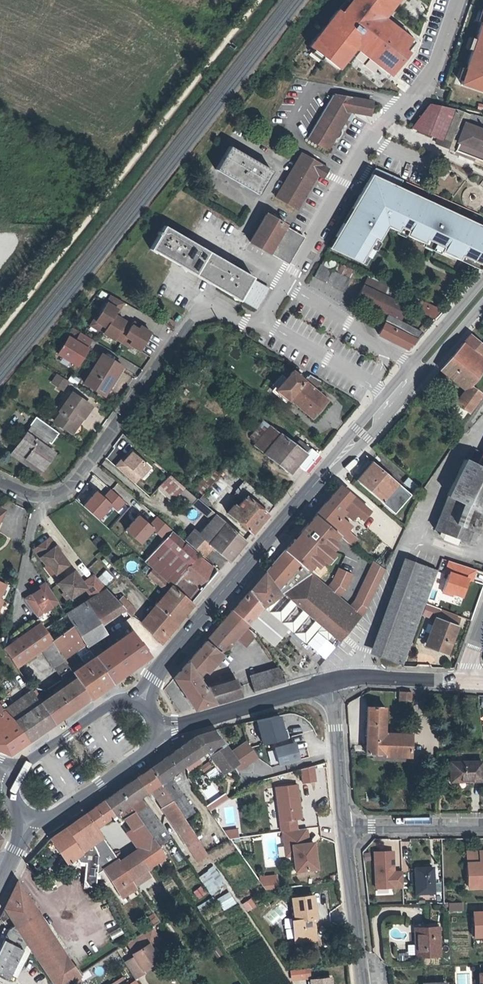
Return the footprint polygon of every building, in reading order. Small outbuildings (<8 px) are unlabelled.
[(407,53),(402,49),(410,39),(401,32),(399,35),(390,29),(393,25),(383,18),(379,15),(390,2),(393,5),(397,0),(351,0),(341,12),(338,9),(309,46),(323,57),(321,59),(324,62),(326,59),(338,68),(354,47),(390,75),(407,53)] [(341,12),(351,0),(345,0),(338,9),(341,12)] [(379,15),(383,18),(393,5),(390,2),(379,15)] [(460,84),(482,92),(482,17),(460,84)] [(390,29),(399,35),(401,32),(393,25),(390,29)] [(349,112),(369,115),(371,103),(332,96),(307,138),(326,150),(349,112)] [(438,137),(443,139),(441,145),(454,150),(482,161),(482,130),(480,129),(482,122),(482,117),(468,113),(467,115),(454,110),(430,103),(413,127),(438,137)] [(257,195),(270,171),(229,147),(215,170),(257,195)] [(302,154),(276,198),(296,210),(322,165),(302,154)] [(479,229),(480,226),(464,218),(462,221),(446,214),(448,211),(431,203),(429,206),(414,199),(416,196),(399,188),(402,181),(401,180),(400,182),(392,178),(393,176),(390,175),(379,170),(375,168),(328,248),(360,263),(374,239),(379,241),(387,226),(398,231),(400,227),(407,230),(405,235),(425,244),(427,240),(443,247),(441,251),(460,260),(462,256),(482,266),(482,265),(482,231),(479,229)] [(431,203),(416,196),(414,199),(429,206),(431,203)] [(464,218),(448,211),(446,214),(462,221),(464,218)] [(285,225),(266,214),(249,242),(287,264),(304,237),(284,226),(285,225)] [(239,301),(240,299),(251,280),(252,278),(164,226),(150,249),(239,301)] [(374,239),(360,263),(364,264),(379,241),(374,239)] [(427,240),(425,244),(441,251),(443,247),(427,240)] [(462,256),(460,260),(479,270),(482,266),(462,256)] [(325,257),(321,265),(332,270),(335,263),(336,262),(325,257)] [(353,272),(335,263),(332,270),(321,265),(319,264),(313,277),(343,292),(353,272)] [(388,315),(383,324),(416,340),(422,333),(399,321),(406,306),(434,319),(442,311),(409,296),(408,297),(367,278),(356,300),(388,315)] [(268,289),(251,280),(240,299),(256,309),(268,289)] [(122,302),(111,296),(106,304),(95,322),(106,328),(103,334),(114,340),(115,338),(121,342),(123,339),(129,342),(128,343),(131,345),(140,350),(150,331),(139,325),(137,328),(131,325),(129,327),(123,324),(125,321),(115,316),(114,315),(116,310),(118,311),(122,302)] [(166,317),(163,326),(171,329),(174,320),(166,317)] [(95,322),(94,321),(91,326),(103,334),(106,328),(95,322)] [(371,329),(373,324),(367,321),(364,326),(371,329)] [(408,350),(416,340),(383,324),(383,326),(378,335),(408,350)] [(83,335),(74,329),(58,354),(76,366),(92,340),(83,335)] [(482,361),(482,346),(469,335),(439,370),(455,382),(466,369),(476,377),(482,361)] [(103,395),(109,386),(107,384),(119,366),(101,355),(84,383),(103,395)] [(107,384),(109,386),(111,387),(123,368),(119,366),(107,384)] [(469,386),(476,377),(466,369),(455,382),(464,390),(449,411),(462,420),(481,395),(469,386)] [(303,381),(301,379),(294,373),(291,371),(276,390),(287,399),(288,398),(314,420),(328,403),(312,389),(319,381),(309,375),(307,377),(306,377),(303,381)] [(296,371),(294,373),(301,379),(303,377),(296,371)] [(51,383),(54,384),(59,376),(57,374),(51,383)] [(68,382),(77,385),(79,377),(70,375),(68,382)] [(67,381),(59,376),(54,384),(62,390),(67,381)] [(54,422),(69,432),(76,423),(73,421),(76,416),(80,419),(89,406),(71,394),(59,412),(60,413),(54,422)] [(76,423),(69,432),(71,433),(80,419),(76,416),(73,421),(76,423)] [(24,432),(17,442),(21,446),(16,452),(34,465),(31,469),(38,474),(53,454),(40,444),(42,442),(45,444),(47,442),(50,444),(57,433),(36,418),(30,426),(25,433),(24,432)] [(254,445),(264,453),(279,435),(263,422),(251,437),(256,442),(254,445)] [(293,445),(279,435),(264,453),(289,473),(296,465),(304,471),(317,455),(298,440),(293,445)] [(21,446),(17,442),(9,453),(31,469),(34,465),(16,452),(21,446)] [(135,485),(150,468),(130,450),(114,467),(135,485)] [(477,465),(465,459),(446,495),(482,514),(482,513),(482,452),(477,465)] [(355,479),(358,482),(373,463),(370,461),(355,479)] [(373,463),(358,482),(394,513),(410,494),(373,463)] [(170,500),(175,495),(183,487),(168,475),(157,488),(170,500)] [(412,491),(416,485),(407,477),(403,483),(412,491)] [(244,499),(237,507),(234,505),(227,513),(251,533),(273,507),(243,481),(235,491),(244,499)] [(421,490),(416,485),(412,491),(418,496),(421,490)] [(339,486),(323,505),(335,515),(336,515),(340,509),(344,505),(352,512),(359,503),(339,486)] [(183,487),(175,495),(197,515),(200,511),(202,513),(206,508),(204,506),(197,500),(183,487)] [(109,488),(102,496),(95,490),(81,506),(99,521),(111,508),(116,512),(125,502),(109,488)] [(200,496),(197,500),(204,506),(208,502),(200,496)] [(434,529),(447,534),(457,538),(471,543),(482,514),(445,501),(434,529)] [(315,514),(341,535),(345,530),(349,526),(336,515),(335,515),(323,505),(315,514)] [(244,541),(206,508),(202,513),(211,520),(198,534),(208,543),(216,534),(236,551),(244,541)] [(343,552),(350,544),(350,543),(341,535),(315,514),(284,550),(292,557),(304,568),(309,572),(322,557),(326,561),(328,558),(324,554),(334,544),(343,552)] [(131,550),(152,569),(189,602),(215,571),(201,560),(203,558),(198,555),(183,541),(180,538),(171,530),(158,519),(148,531),(141,540),(125,526),(117,534),(133,548),(131,550)] [(90,530),(85,537),(94,543),(98,536),(90,530)] [(227,561),(236,551),(216,534),(208,543),(198,534),(193,530),(184,540),(203,557),(212,548),(227,561)] [(350,543),(354,538),(345,530),(341,535),(350,543)] [(454,544),(457,538),(447,534),(445,540),(454,544)] [(49,547),(45,541),(33,549),(45,565),(47,563),(54,573),(57,571),(67,564),(53,544),(49,547)] [(288,562),(292,557),(284,550),(280,555),(288,562)] [(220,567),(225,561),(217,555),(212,562),(220,567)] [(304,568),(292,557),(288,562),(300,572),(304,568)] [(368,653),(378,656),(413,561),(403,558),(368,653)] [(413,561),(378,656),(401,665),(436,570),(413,561)] [(50,576),(54,573),(47,563),(45,565),(43,566),(50,576)] [(248,591),(261,608),(262,607),(279,595),(270,581),(275,578),(268,568),(248,591)] [(192,604),(189,602),(152,569),(147,575),(166,592),(140,623),(160,643),(192,604)] [(57,571),(54,573),(59,580),(63,578),(57,571)] [(64,589),(69,596),(84,587),(91,598),(105,589),(93,575),(82,583),(74,571),(68,574),(63,578),(59,580),(57,582),(62,590),(64,589)] [(360,616),(311,573),(283,592),(331,634),(339,640),(360,616)] [(36,618),(59,603),(45,582),(22,597),(36,618)] [(115,600),(120,596),(125,591),(116,582),(106,591),(115,600)] [(65,599),(69,596),(64,589),(62,590),(60,591),(65,599)] [(85,602),(96,619),(118,604),(115,600),(106,591),(105,589),(91,598),(85,602)] [(231,611),(246,624),(261,608),(248,591),(231,611)] [(262,607),(304,643),(315,630),(326,640),(331,634),(283,592),(279,595),(262,607)] [(123,609),(128,604),(120,596),(115,600),(118,604),(123,609)] [(84,643),(93,657),(110,683),(139,662),(122,637),(100,652),(92,642),(101,636),(95,626),(99,623),(96,619),(85,602),(83,599),(76,604),(74,601),(67,606),(70,611),(65,615),(72,626),(84,643)] [(133,610),(128,604),(123,609),(129,616),(133,610)] [(231,611),(224,619),(240,632),(247,625),(246,624),(231,611)] [(224,619),(218,626),(234,639),(236,638),(240,632),(224,619)] [(434,646),(433,648),(446,652),(456,625),(447,622),(446,624),(434,619),(425,643),(434,646)] [(40,623),(16,640),(28,657),(39,650),(59,679),(45,689),(50,696),(39,703),(53,723),(88,698),(67,666),(62,659),(50,641),(51,641),(40,623)] [(255,636),(247,625),(240,632),(236,638),(246,646),(255,636)] [(62,659),(84,643),(72,626),(51,641),(50,641),(62,659)] [(205,641),(217,652),(227,647),(234,639),(218,626),(205,641)] [(130,631),(122,637),(139,662),(148,656),(130,631)] [(28,657),(16,640),(2,649),(14,667),(28,657)] [(212,659),(217,652),(205,641),(187,662),(196,676),(198,675),(203,669),(212,659)] [(220,656),(217,652),(212,659),(215,661),(220,656)] [(71,663),(67,666),(88,698),(110,683),(93,657),(76,669),(71,663)] [(215,661),(212,659),(203,669),(205,672),(215,661)] [(198,679),(196,676),(187,662),(173,679),(193,709),(239,696),(232,674),(220,677),(222,684),(204,689),(198,679)] [(253,691),(284,682),(282,674),(279,670),(249,679),(253,691)] [(22,695),(45,729),(53,723),(39,703),(30,689),(22,695)] [(410,700),(411,692),(399,691),(398,700),(410,700)] [(45,729),(22,695),(21,696),(23,698),(17,703),(16,701),(7,708),(3,703),(0,706),(0,708),(13,721),(27,741),(45,729)] [(366,754),(373,754),(408,755),(409,755),(410,734),(384,733),(385,707),(367,706),(366,754)] [(9,754),(27,741),(13,721),(0,708),(0,751),(9,754)] [(280,716),(256,722),(262,745),(286,739),(280,716)] [(196,737),(174,752),(184,766),(191,761),(193,764),(197,761),(195,758),(206,751),(221,771),(222,772),(227,769),(230,767),(232,766),(236,763),(228,751),(215,731),(196,737)] [(246,739),(228,751),(236,763),(232,766),(238,773),(259,758),(246,739)] [(274,749),(278,767),(299,763),(295,744),(274,749)] [(191,761),(184,766),(187,770),(205,757),(216,774),(221,771),(206,751),(195,758),(197,761),(193,764),(191,761)] [(184,766),(174,752),(170,755),(180,769),(184,766)] [(167,757),(177,771),(180,769),(170,755),(167,757)] [(169,777),(177,771),(167,757),(149,769),(176,808),(182,816),(191,810),(169,777)] [(451,781),(481,780),(481,762),(450,762),(451,781)] [(316,778),(313,768),(302,770),(305,781),(316,778)] [(196,837),(182,816),(176,808),(149,769),(136,778),(146,793),(150,790),(194,853),(203,847),(196,837)] [(134,780),(144,794),(146,793),(136,778),(134,780)] [(131,782),(141,797),(144,794),(134,780),(131,782)] [(138,798),(141,797),(131,782),(118,790),(133,812),(139,809),(143,815),(147,812),(138,798)] [(284,832),(299,831),(298,820),(303,820),(301,796),(300,784),(278,786),(279,799),(282,833),(284,832)] [(103,801),(113,815),(119,811),(121,813),(124,818),(133,812),(118,790),(103,801)] [(103,801),(93,808),(103,822),(113,815),(103,801)] [(86,813),(95,827),(103,822),(93,808),(86,813)] [(155,823),(147,812),(143,815),(139,809),(133,812),(144,829),(151,840),(156,847),(170,838),(161,825),(155,823)] [(48,836),(50,839),(76,821),(86,813),(84,811),(48,836)] [(133,812),(124,818),(131,829),(127,832),(131,838),(144,829),(133,812)] [(137,888),(135,885),(131,879),(124,869),(115,856),(103,839),(95,827),(86,813),(76,821),(87,836),(95,849),(97,852),(99,856),(97,875),(102,871),(122,898),(137,888)] [(86,862),(83,886),(94,887),(95,887),(97,875),(99,856),(97,852),(95,849),(87,836),(76,821),(50,839),(67,863),(76,857),(79,862),(86,862)] [(225,830),(226,839),(238,837),(237,828),(225,830)] [(138,849),(151,840),(144,829),(131,838),(138,849)] [(308,830),(299,831),(284,832),(285,848),(293,847),(294,857),(296,873),(318,871),(314,844),(309,845),(308,830)] [(166,862),(156,847),(151,840),(138,849),(135,851),(147,868),(158,860),(162,865),(166,862)] [(286,858),(294,857),(293,847),(285,848),(286,858)] [(124,869),(131,879),(145,869),(147,868),(135,851),(123,859),(119,853),(115,856),(124,869)] [(403,887),(402,872),(393,872),(391,872),(391,869),(393,869),(393,851),(374,852),(376,888),(403,887)] [(482,886),(482,851),(467,851),(468,887),(482,886)] [(210,895),(226,885),(213,866),(197,876),(210,895)] [(416,893),(434,892),(432,867),(414,868),(416,893)] [(149,876),(145,869),(131,879),(135,885),(149,876)] [(276,875),(260,876),(261,890),(277,889),(276,875)] [(2,976),(7,979),(10,974),(18,957),(26,941),(17,927),(37,914),(17,883),(4,909),(0,917),(0,919),(3,923),(10,918),(15,925),(8,930),(6,933),(0,946),(0,975),(2,976)] [(200,886),(192,892),(199,901),(207,894),(200,886)] [(229,891),(216,898),(223,910),(236,904),(229,891)] [(292,921),(293,939),(301,938),(306,942),(315,941),(314,925),(311,923),(310,920),(313,920),(316,919),(314,897),(293,899),(295,921),(292,921)] [(251,900),(244,905),(248,911),(255,906),(251,900)] [(448,903),(448,911),(463,911),(462,903),(448,903)] [(482,936),(482,912),(474,912),(474,936),(482,936)] [(37,914),(17,927),(26,941),(54,983),(67,983),(73,980),(79,976),(37,914)] [(155,926),(160,922),(157,917),(151,921),(155,926)] [(415,956),(440,955),(439,927),(414,928),(415,956)] [(135,979),(145,973),(144,970),(150,966),(161,960),(152,943),(132,955),(134,958),(125,963),(135,979)] [(18,957),(10,974),(17,977),(24,961),(18,957)] [(290,980),(310,980),(309,968),(290,969),(290,980)]
